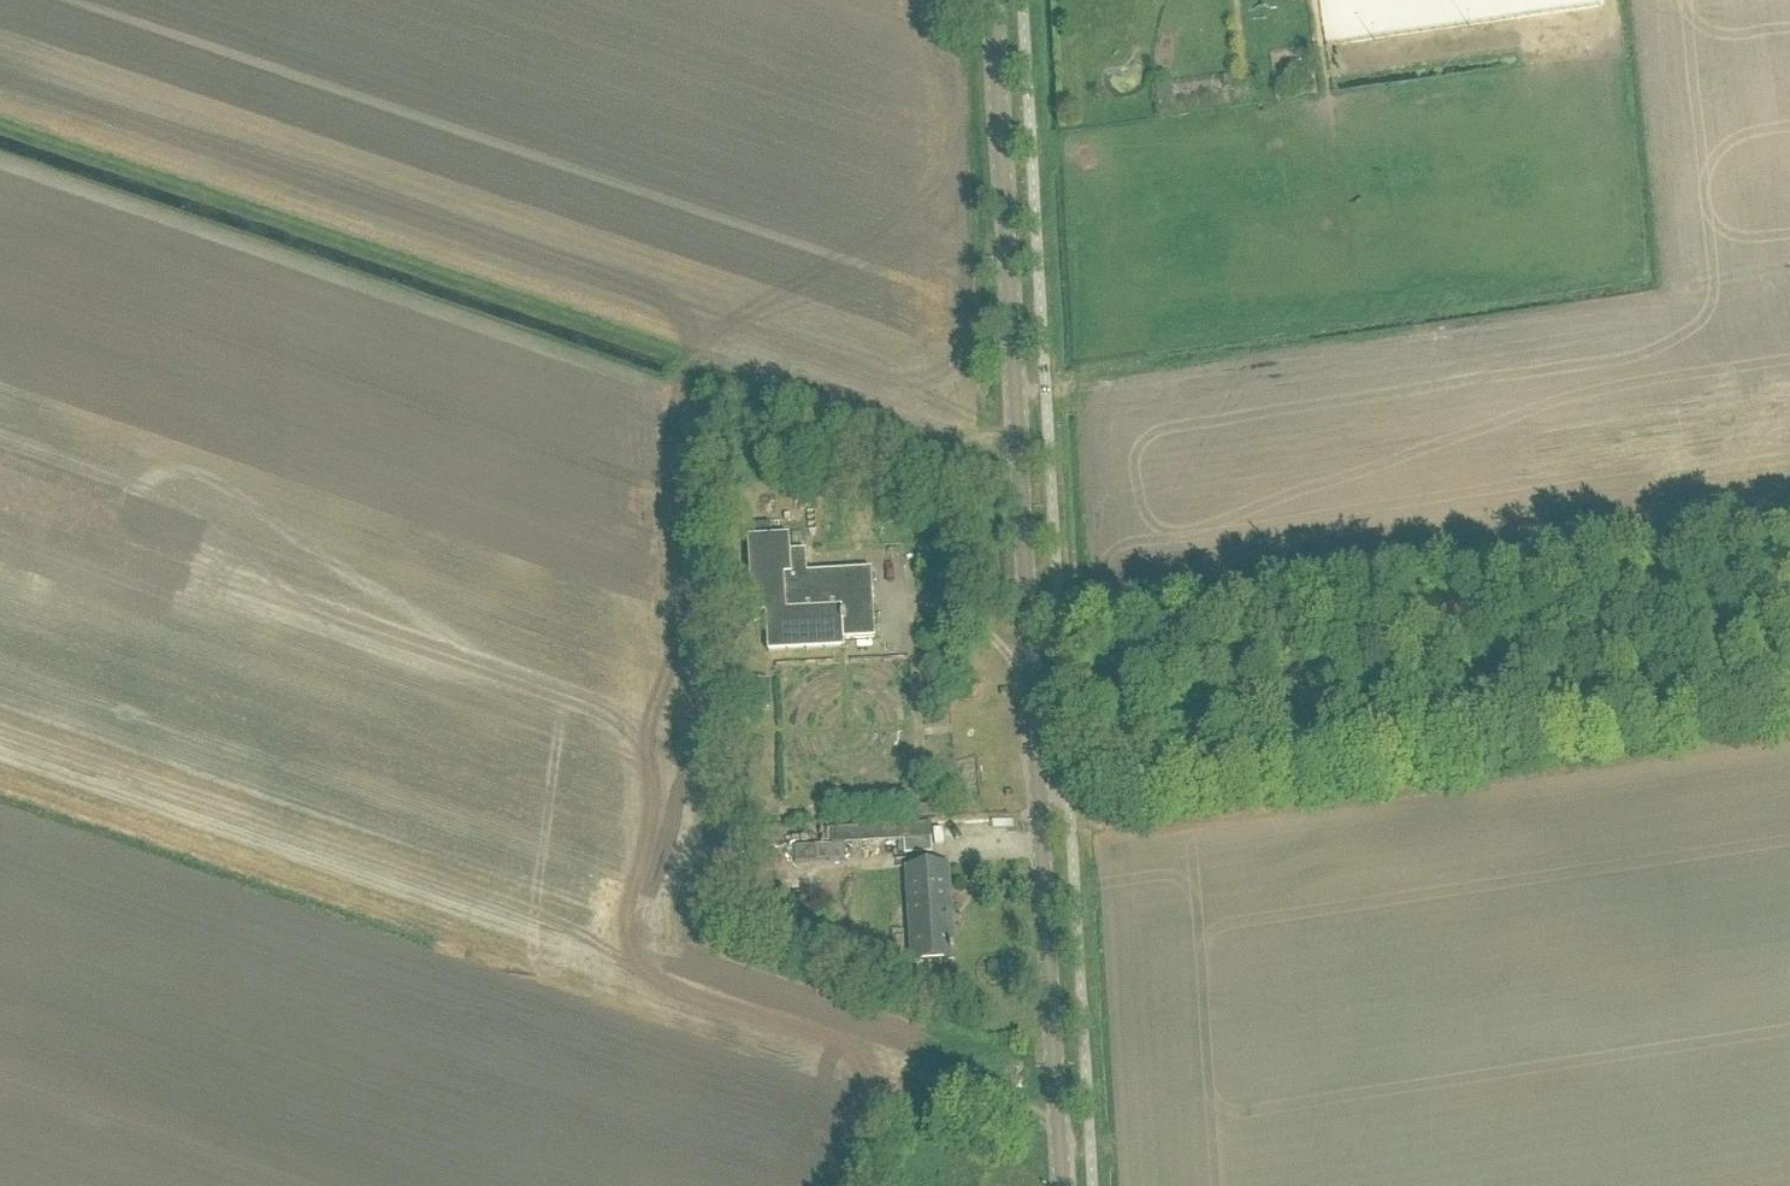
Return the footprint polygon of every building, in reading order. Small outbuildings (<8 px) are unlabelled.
[(791,554),(790,539),(749,541),(753,616),(766,616),(769,655),(844,651),(844,641),(875,639),(871,573),(807,577),(806,553),(791,554)] [(932,842),(932,825),(831,830),(831,846),(932,842)] [(845,863),(844,846),(794,849),(795,867),(845,863)] [(953,964),(947,868),(908,871),(914,966),(953,964)]
